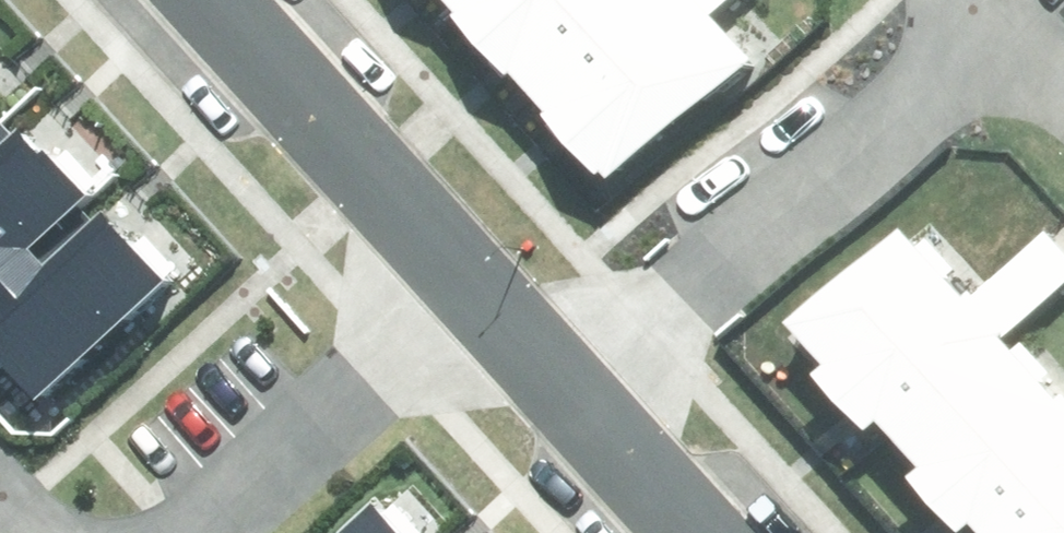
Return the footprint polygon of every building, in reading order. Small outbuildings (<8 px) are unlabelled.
[(607,183),(745,58),(706,15),(722,0),(438,0),(607,183)] [(31,399),(163,281),(100,211),(87,222),(73,206),(84,197),(19,125),(9,134),(0,124),(0,365),(31,399)] [(1062,407),(1041,383),(1050,374),(1020,341),(1008,351),(997,339),(1063,278),(1063,256),(1040,230),(964,298),(898,225),(788,325),(824,365),(811,376),(860,430),(874,417),(917,464),(906,474),(953,526),(963,517),(977,532),(1063,532),(1063,405),(1062,407)] [(374,502),(339,532),(402,532),(374,502)]
